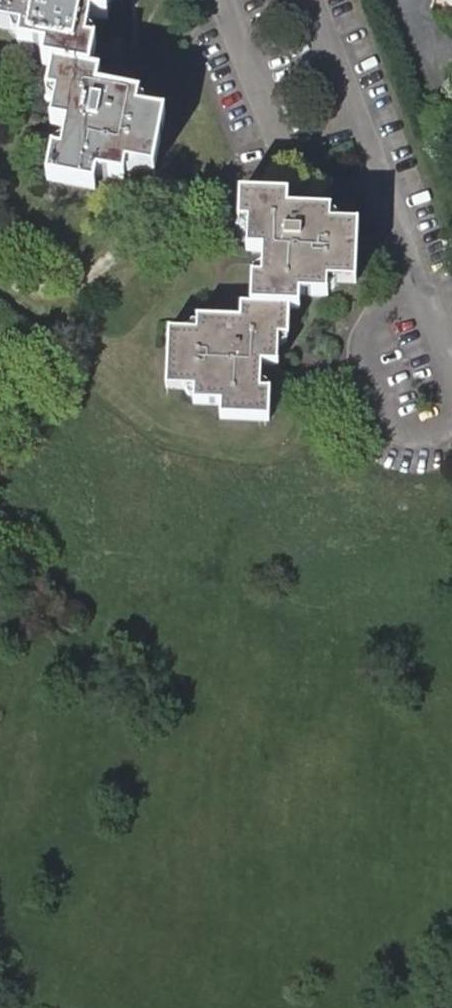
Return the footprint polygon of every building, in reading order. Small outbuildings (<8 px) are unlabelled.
[(0,2),(0,28),(23,33),(22,44),(47,50),(44,64),(53,66),(50,93),(57,95),(52,121),(66,125),(61,153),(54,152),(49,177),(93,186),(96,174),(123,178),(125,165),(152,170),(162,115),(137,110),(138,98),(96,89),(98,76),(88,73),(93,45),(86,44),(91,16),(105,18),(109,0),(0,0),(0,2)] [(353,283),(356,228),(330,226),(331,212),(286,210),(287,197),(242,194),(241,221),(249,221),(249,251),(263,252),(262,279),(254,279),(253,306),(243,305),(242,320),(199,319),(198,332),(170,332),(168,387),(197,389),(196,402),(223,403),(222,416),(267,418),(267,392),(259,392),(260,363),(276,363),(277,336),(285,336),(286,307),(298,308),(299,294),(327,295),(327,282),(353,283)]
